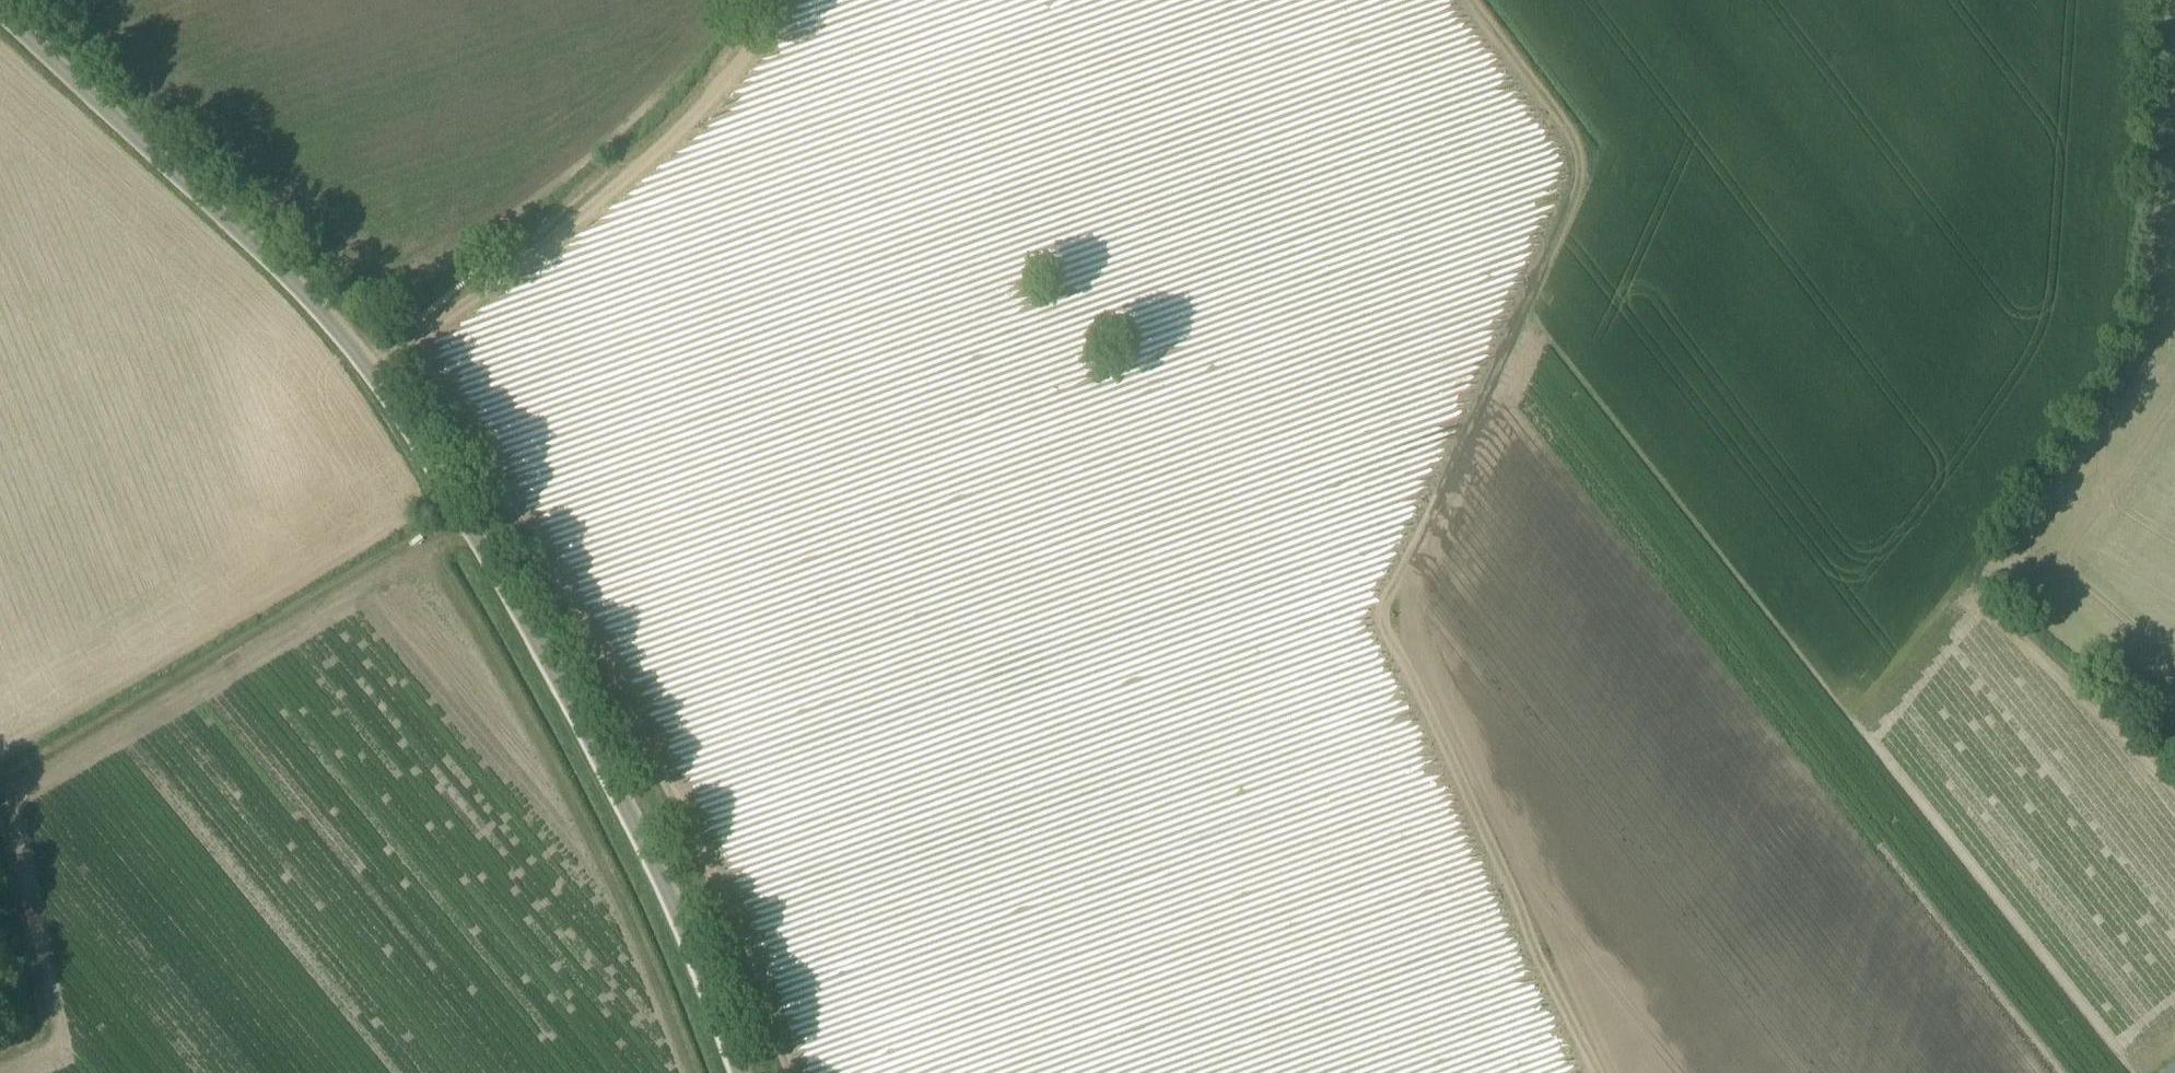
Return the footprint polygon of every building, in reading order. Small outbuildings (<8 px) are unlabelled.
[(2163,1072),(2174,1072),(2174,1064),(2163,1072)]
